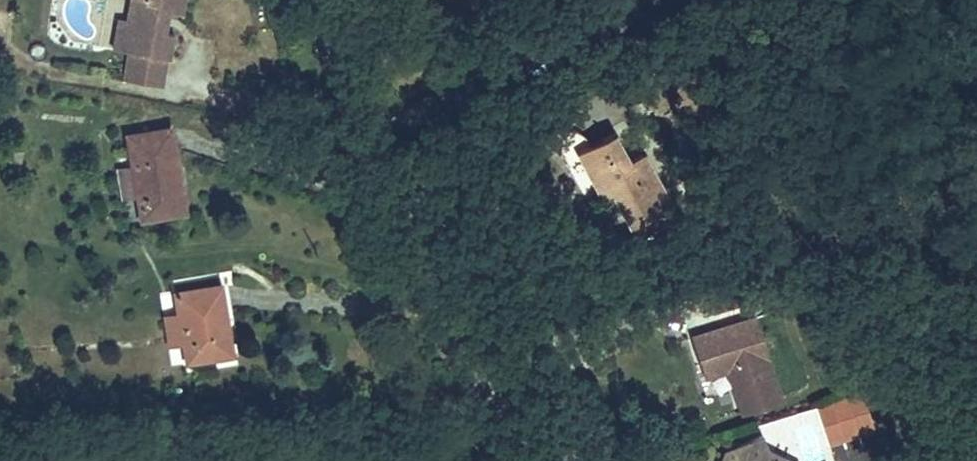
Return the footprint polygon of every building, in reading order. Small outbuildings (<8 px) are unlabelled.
[(122,11),(125,15),(130,27),(128,46),(122,45),(118,72),(158,78),(160,56),(166,57),(170,27),(160,25),(163,4),(179,6),(180,0),(123,0),(122,11)] [(125,15),(122,11),(114,10),(108,43),(122,45),(128,46),(130,27),(125,15)] [(607,33),(594,39),(598,50),(612,44),(607,33)] [(127,129),(132,159),(138,190),(143,214),(186,205),(168,122),(127,129)] [(637,141),(622,147),(609,124),(574,143),(598,180),(607,176),(631,216),(670,193),(637,141)] [(138,190),(132,159),(116,162),(121,192),(138,190)] [(219,283),(175,290),(186,358),(229,352),(219,283)] [(686,328),(701,378),(724,371),(735,410),(779,397),(753,309),(686,328)] [(817,401),(825,442),(855,436),(847,395),(817,401)] [(717,460),(794,460),(795,457),(767,445),(758,431),(723,447),(717,460)]
